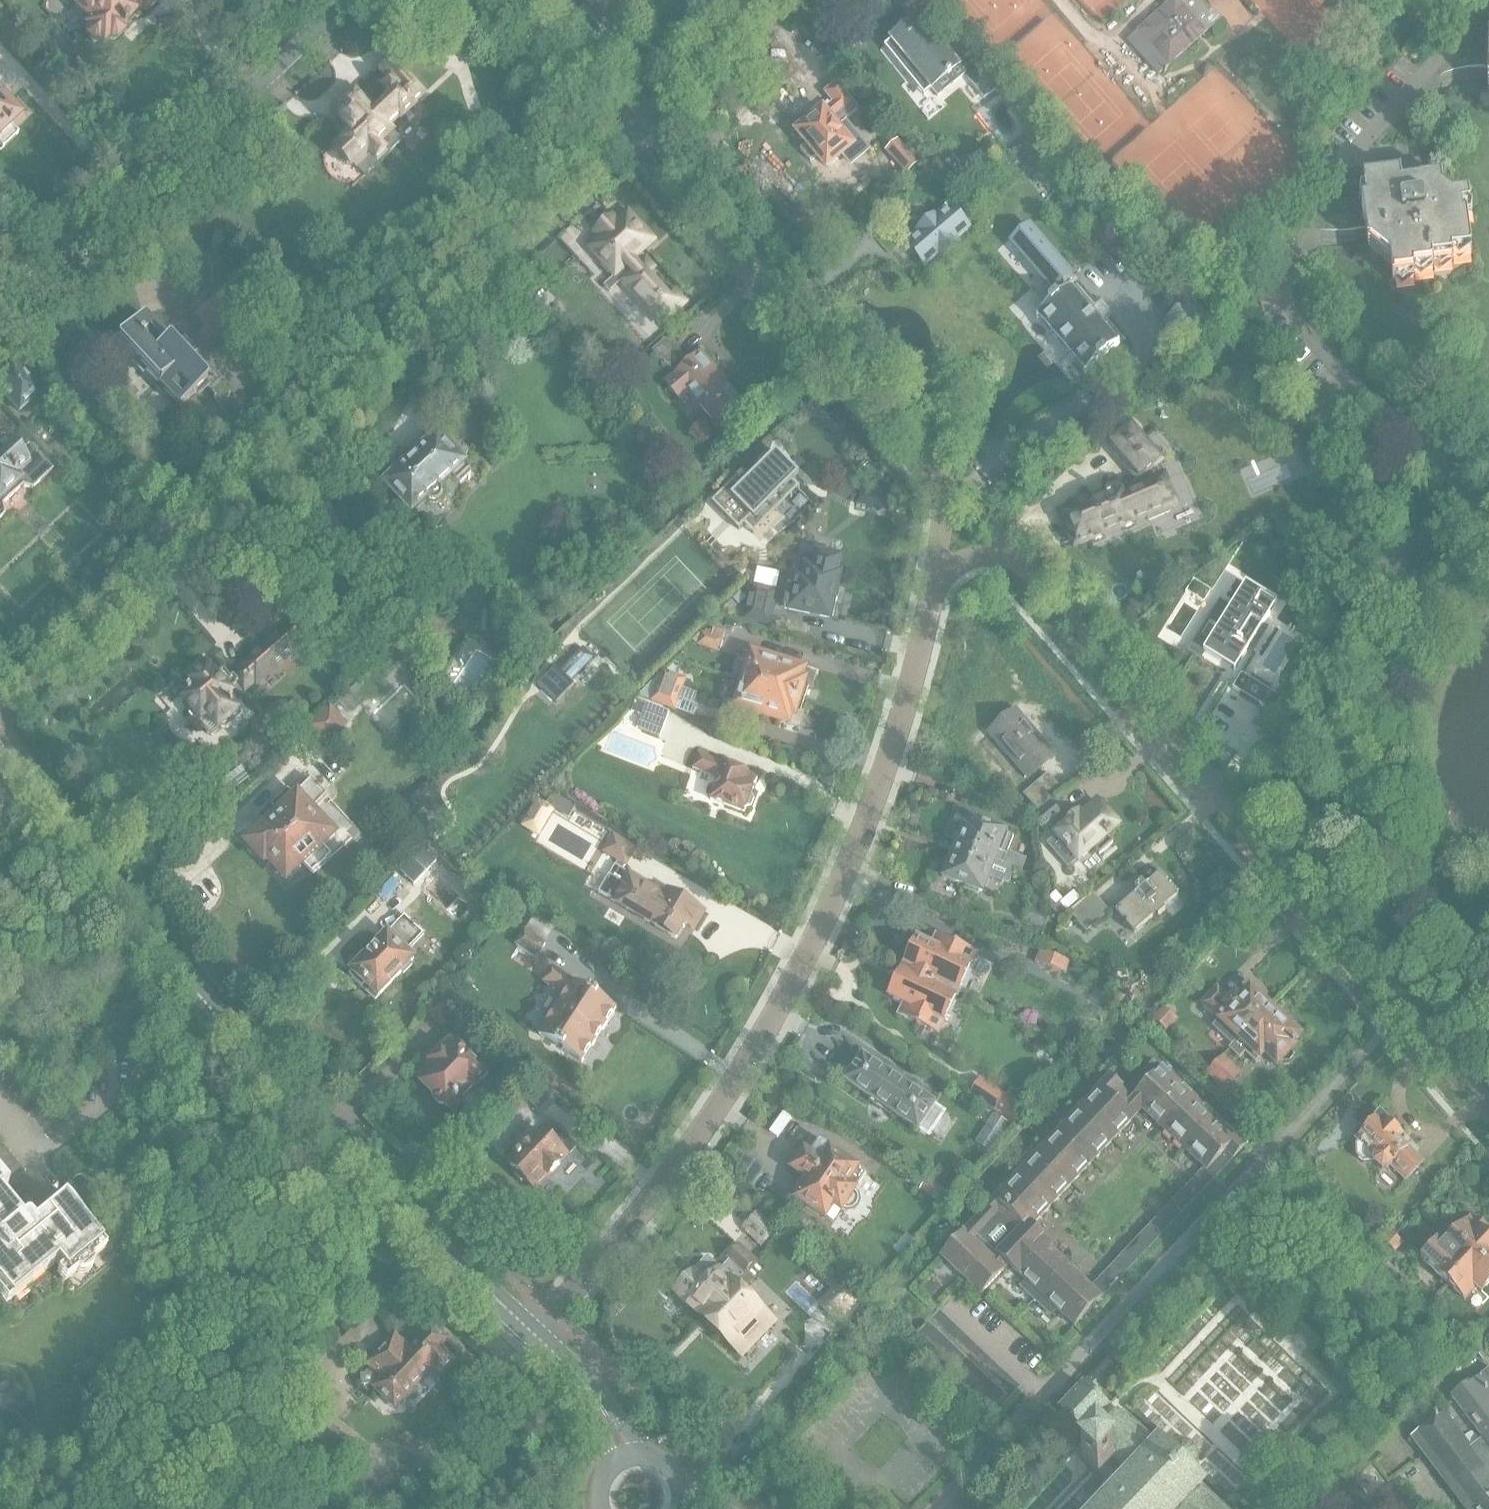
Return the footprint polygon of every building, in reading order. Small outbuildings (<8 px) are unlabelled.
[(157,1),(156,0),(74,0),(74,3),(76,6),(90,20),(84,28),(88,32),(86,33),(86,38),(92,44),(97,44),(98,43),(102,47),(108,41),(115,41),(122,34),(122,28),(137,15),(135,13),(140,9),(144,13),(157,1)] [(625,0),(583,0),(602,23),(626,2),(624,0),(625,0)] [(1140,32),(1170,65),(1220,21),(1213,13),(1210,16),(1196,0),(1176,0),(1140,32)] [(966,75),(960,67),(945,50),(944,51),(918,18),(892,40),(894,43),(886,50),(925,96),(933,90),(939,98),(966,75)] [(337,147),(342,152),(340,154),(353,168),(356,165),(366,176),(401,142),(394,134),(395,133),(390,127),(403,115),(407,120),(418,110),(412,104),(422,95),(391,60),(379,70),(391,83),(385,88),(391,96),(375,110),(357,91),(334,113),(345,124),(342,127),(349,134),(337,147)] [(1006,87),(1003,84),(987,64),(968,79),(984,99),(995,90),(998,94),(1006,87)] [(853,103),(837,84),(826,94),(836,106),(831,110),(829,108),(798,133),(808,145),(801,151),(811,164),(818,158),(828,169),(854,147),(832,121),(853,103)] [(27,116),(16,105),(12,108),(0,96),(0,146),(3,149),(19,134),(14,129),(27,116)] [(918,167),(899,144),(888,153),(907,176),(918,167)] [(1367,202),(1362,203),(1368,247),(1371,247),(1390,261),(1393,282),(1396,282),(1395,278),(1415,275),(1414,271),(1434,268),(1434,263),(1453,260),(1453,255),(1472,253),(1467,217),(1464,217),(1463,209),(1471,208),(1469,196),(1454,198),(1444,191),(1442,180),(1422,183),(1421,175),(1420,160),(1396,164),(1397,177),(1364,181),(1367,202)] [(952,185),(961,177),(948,162),(938,170),(952,185)] [(921,261),(925,266),(939,254),(942,258),(959,243),(956,240),(969,228),(965,223),(952,208),(938,220),(935,216),(918,231),(921,234),(908,246),(921,261)] [(656,271),(641,254),(655,242),(628,213),(618,222),(614,217),(596,234),(600,238),(589,248),(663,329),(688,306),(677,294),(671,300),(650,277),(656,271)] [(1056,299),(1049,305),(1050,306),(1037,318),(1038,319),(1085,373),(1084,373),(1085,374),(1099,362),(1100,364),(1107,357),(1106,356),(1120,344),(1119,343),(1106,328),(1108,327),(1087,303),(1085,305),(1072,290),(1072,289),(1071,288),(1065,293),(1061,289),(1075,277),(1030,225),(1009,243),(1054,295),(1055,294),(1060,298),(1058,300),(1056,299)] [(1214,329),(1189,300),(1163,323),(1188,352),(1214,329)] [(206,383),(173,347),(143,315),(116,339),(179,408),(206,383)] [(682,358),(667,339),(653,351),(661,361),(662,359),(670,368),(682,358)] [(678,397),(687,390),(698,404),(700,403),(717,424),(742,403),(725,383),(726,382),(702,354),(667,384),(671,389),(670,390),(675,396),(676,395),(678,397)] [(31,379),(13,360),(0,372),(0,391),(19,412),(41,391),(31,379)] [(1159,461),(1130,428),(1111,446),(1140,478),(1159,461)] [(441,438),(439,436),(386,485),(414,515),(428,502),(432,504),(437,505),(439,504),(443,500),(443,494),(442,489),(453,478),(458,483),(472,470),(467,465),(465,462),(469,452),(453,434),(441,438)] [(31,449),(28,447),(19,456),(4,439),(0,442),(0,519),(4,516),(2,506),(22,487),(32,490),(52,472),(31,449)] [(744,478),(716,507),(743,535),(748,530),(756,539),(803,491),(793,481),(796,478),(790,472),(792,470),(779,457),(751,485),(744,478)] [(1165,481),(1133,494),(1131,490),(1124,493),(1124,491),(1121,493),(1119,488),(1108,492),(1110,497),(1091,505),(1089,500),(1078,505),(1080,509),(1077,511),(1077,512),(1066,516),(1077,543),(1147,515),(1149,521),(1171,512),(1168,505),(1173,503),(1165,481)] [(800,568),(798,579),(795,592),(792,591),(789,607),(792,608),(791,611),(831,619),(840,575),(837,575),(840,561),(838,560),(836,556),(833,553),(829,552),(826,553),(822,557),(819,556),(816,571),(807,569),(800,568)] [(1247,585),(1231,610),(1228,608),(1223,606),(1222,608),(1208,618),(1221,626),(1205,652),(1236,671),(1277,604),(1247,585)] [(769,624),(775,592),(752,588),(745,619),(769,624)] [(211,738),(219,731),(221,729),(229,730),(232,727),(233,719),(240,712),(229,699),(234,695),(232,692),(235,689),(241,696),(248,690),(246,687),(253,680),(258,685),(312,637),(295,618),(241,665),(244,668),(232,679),(225,671),(220,675),(218,672),(214,675),(209,668),(192,683),(198,690),(184,701),(191,708),(190,717),(193,720),(202,721),(203,722),(199,725),(211,738)] [(697,646),(720,653),(726,632),(715,629),(713,634),(702,631),(697,646)] [(583,649),(561,672),(557,668),(539,686),(557,704),(575,685),(571,681),(593,658),(583,649)] [(745,682),(800,699),(806,681),(802,680),(805,671),(753,655),(745,682)] [(674,710),(683,680),(659,673),(637,697),(674,710)] [(1250,680),(1243,675),(1234,688),(1242,693),(1240,697),(1258,708),(1260,704),(1268,709),(1277,696),(1268,691),(1271,687),(1253,676),(1250,680)] [(797,708),(800,699),(745,682),(736,708),(801,728),(806,710),(797,708)] [(327,749),(350,727),(347,724),(353,718),(342,705),(335,711),(332,707),(309,729),(327,749)] [(637,728),(661,737),(669,715),(646,706),(637,728)] [(1018,710),(992,731),(997,737),(987,746),(1010,773),(1007,776),(1021,795),(1040,780),(1024,758),(1050,737),(1028,711),(1023,715),(1018,710)] [(754,788),(759,776),(745,771),(745,770),(728,764),(727,765),(698,754),(693,768),(719,778),(711,800),(745,813),(754,788)] [(328,797),(313,781),(297,796),(299,798),(250,845),(266,861),(268,859),(288,879),(303,865),(313,875),(333,857),(323,846),(334,836),(312,812),(328,797)] [(525,827),(538,835),(552,810),(557,813),(564,802),(554,796),(548,807),(540,802),(525,827)] [(1062,826),(1051,834),(1054,838),(1047,844),(1068,869),(1076,862),(1079,866),(1093,853),(1099,860),(1119,843),(1114,838),(1117,836),(1116,834),(1124,827),(1097,797),(1083,810),(1080,807),(1061,825),(1062,826)] [(1064,816),(1052,803),(1034,818),(1045,832),(1064,816)] [(956,847),(995,862),(1023,873),(1026,863),(1018,860),(1019,858),(1010,854),(1016,837),(1009,835),(1010,832),(997,827),(996,830),(970,820),(967,828),(964,827),(956,847)] [(627,866),(637,849),(614,835),(603,852),(627,866)] [(414,886),(438,862),(420,844),(396,868),(414,886)] [(983,893),(995,862),(956,847),(944,879),(983,893)] [(696,928),(707,909),(670,887),(666,893),(631,872),(614,901),(677,938),(686,922),(696,928)] [(1034,872),(1025,875),(1033,892),(1041,888),(1034,872)] [(1164,910),(1179,897),(1160,875),(1145,887),(1142,884),(1134,890),(1138,895),(1117,912),(1136,934),(1156,917),(1157,919),(1166,912),(1164,910)] [(1093,891),(1069,912),(1087,933),(1111,912),(1093,891)] [(1050,915),(1031,907),(1025,923),(1044,930),(1050,915)] [(375,1002),(419,956),(422,953),(415,946),(425,935),(408,919),(369,956),(350,976),(362,988),(362,989),(375,1002)] [(546,944),(526,931),(524,930),(515,945),(537,959),(546,944)] [(959,960),(951,956),(919,941),(906,969),(945,988),(959,960)] [(1074,964),(1051,956),(1042,953),(1038,964),(1071,976),(1074,964)] [(544,982),(566,996),(541,1036),(582,1063),(617,1009),(553,968),(544,982)] [(932,1015),(945,988),(906,969),(892,996),(932,1015)] [(1234,1043),(1240,1038),(1268,1005),(1252,989),(1242,999),(1238,995),(1233,1000),(1219,987),(1204,1003),(1221,1020),(1215,1026),(1234,1043)] [(426,1011),(444,1028),(463,1008),(445,991),(426,1011)] [(1257,1064),(1267,1053),(1279,1065),(1297,1047),(1294,1044),(1301,1036),(1268,1005),(1240,1038),(1234,1043),(1229,1049),(1240,1060),(1246,1054),(1257,1064)] [(1179,1019),(1174,1015),(1165,1007),(1157,1016),(1171,1028),(1179,1019)] [(436,1097),(436,1101),(441,1106),(444,1106),(452,1113),(491,1073),(472,1055),(474,1053),(457,1036),(417,1078),(436,1097)] [(19,1059),(0,1037),(0,1180),(4,1185),(67,1134),(11,1065),(19,1059)] [(929,1135),(944,1113),(935,1107),(937,1105),(934,1103),(934,1104),(865,1058),(863,1056),(861,1059),(862,1059),(847,1081),(845,1083),(847,1085),(917,1130),(916,1130),(919,1132),(920,1129),(929,1135)] [(1207,1074),(1226,1092),(1243,1075),(1224,1057),(1207,1074)] [(1075,1324),(1102,1296),(1050,1246),(1054,1242),(1035,1224),(1143,1109),(1209,1171),(1228,1150),(1236,1157),(1248,1144),(1164,1065),(1161,1068),(1154,1061),(1127,1090),(1123,1087),(1124,1085),(1112,1074),(942,1254),(982,1292),(998,1275),(1012,1288),(1001,1298),(1040,1335),(1062,1311),(1075,1324)] [(525,1117),(533,1109),(538,1115),(552,1100),(546,1095),(554,1087),(542,1076),(513,1106),(525,1117)] [(1026,1110),(980,1079),(970,1095),(1016,1126),(1026,1110)] [(1364,1164),(1375,1163),(1383,1170),(1388,1169),(1391,1166),(1407,1181),(1424,1163),(1409,1148),(1411,1145),(1400,1134),(1402,1131),(1392,1123),(1391,1124),(1381,1115),(1380,1116),(1375,1115),(1368,1122),(1369,1128),(1360,1136),(1357,1140),(1359,1142),(1356,1145),(1357,1157),(1364,1164)] [(561,1150),(569,1141),(552,1125),(512,1166),(517,1171),(515,1177),(521,1183),(527,1181),(532,1187),(545,1173),(550,1178),(569,1158),(561,1150)] [(795,1190),(801,1195),(799,1198),(828,1217),(836,1206),(846,1213),(849,1214),(851,1213),(853,1213),(857,1210),(860,1206),(860,1202),(859,1198),(857,1195),(854,1194),(868,1173),(815,1137),(795,1167),(806,1174),(795,1190)] [(949,1192),(955,1184),(942,1175),(936,1183),(949,1192)] [(26,1188),(18,1178),(0,1193),(0,1289),(10,1302),(56,1264),(61,1271),(57,1274),(64,1284),(75,1274),(77,1276),(79,1277),(83,1276),(87,1275),(90,1272),(92,1268),(92,1265),(90,1262),(105,1250),(101,1246),(101,1245),(63,1199),(28,1228),(7,1203),(26,1188)] [(940,1205),(950,1193),(928,1178),(919,1192),(940,1205)] [(775,1231),(759,1215),(747,1228),(763,1243),(775,1231)] [(1488,1245),(1488,1237),(1485,1233),(1488,1229),(1480,1221),(1459,1243),(1454,1238),(1443,1250),(1438,1244),(1422,1260),(1449,1286),(1488,1245)] [(1390,1246),(1398,1237),(1391,1230),(1383,1239),(1390,1246)] [(1449,1286),(1465,1302),(1478,1289),(1483,1294),(1488,1288),(1488,1245),(1449,1286)] [(745,1275),(757,1262),(740,1246),(729,1259),(732,1262),(720,1274),(707,1262),(678,1293),(703,1317),(744,1274),(745,1275)] [(749,1293),(748,1294),(746,1291),(757,1280),(755,1277),(766,1266),(759,1259),(757,1262),(745,1275),(744,1274),(703,1317),(709,1324),(708,1325),(711,1329),(712,1331),(718,1333),(719,1332),(742,1355),(772,1324),(759,1312),(764,1307),(749,1293)] [(852,1302),(837,1288),(821,1305),(836,1319),(852,1302)] [(440,1347),(446,1340),(433,1328),(412,1351),(433,1367),(440,1374),(454,1360),(440,1347)] [(338,1346),(348,1356),(349,1357),(364,1341),(352,1330),(338,1346)] [(433,1367),(412,1351),(397,1337),(370,1365),(372,1367),(366,1374),(362,1375),(362,1385),(379,1385),(376,1388),(396,1406),(433,1367)] [(1488,1357),(1488,1346),(1485,1341),(1475,1349),(1484,1361),(1488,1357)] [(1109,1408),(1108,1408),(1094,1394),(1100,1388),(1103,1391),(1120,1373),(1109,1362),(1063,1410),(1072,1418),(1070,1419),(1079,1428),(1081,1426),(1086,1432),(1109,1408)] [(1436,1417),(1431,1411),(1416,1422),(1423,1432),(1414,1438),(1467,1508),(1488,1508),(1488,1372),(1474,1383),(1474,1382),(1453,1397),(1484,1439),(1471,1448),(1446,1414),(1440,1418),(1438,1416),(1436,1417)] [(1129,1415),(1126,1413),(1098,1442),(1101,1445),(1085,1462),(1102,1478),(1103,1477),(1111,1485),(1087,1508),(1228,1508),(1205,1487),(1207,1485),(1197,1475),(1198,1473),(1200,1470),(1201,1466),(1201,1463),(1200,1459),(1199,1456),(1197,1452),(1194,1450),(1190,1448),(1187,1447),(1183,1448),(1180,1449),(1177,1451),(1174,1454),(1163,1443),(1161,1445),(1129,1415)]
